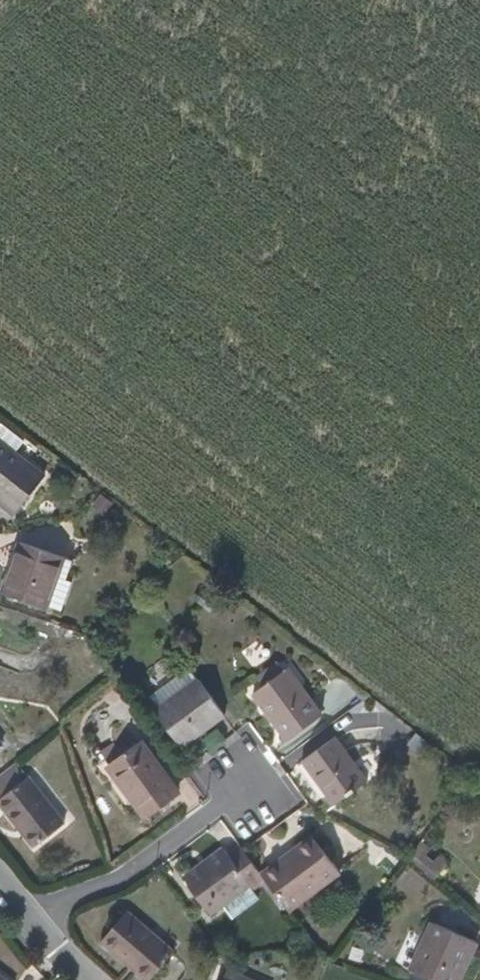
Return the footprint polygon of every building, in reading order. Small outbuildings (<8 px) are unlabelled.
[(0,440),(0,506),(15,517),(46,475),(0,440)] [(47,608),(64,558),(24,544),(4,593),(47,608)] [(267,685),(289,669),(282,659),(260,675),(267,685)] [(322,714),(289,669),(267,685),(253,695),(287,740),(322,714)] [(183,747),(226,715),(199,678),(155,711),(183,747)] [(368,780),(336,738),(303,762),(335,805),(368,780)] [(176,796),(139,743),(108,767),(148,818),(176,796)] [(16,764),(0,778),(0,802),(36,846),(63,824),(16,764)] [(280,862),(262,875),(265,880),(291,914),(342,876),(313,838),(296,850),(300,856),(284,867),(280,862)] [(262,875),(244,852),(241,847),(229,856),(223,850),(185,879),(209,913),(249,884),(253,889),(265,880),(262,875)] [(296,850),(280,862),(284,867),(300,856),(296,850)] [(128,913),(102,943),(146,979),(150,979),(173,952),(128,913)] [(476,943),(432,923),(411,971),(431,979),(459,979),(476,943)] [(227,972),(223,979),(246,979),(227,972)]
